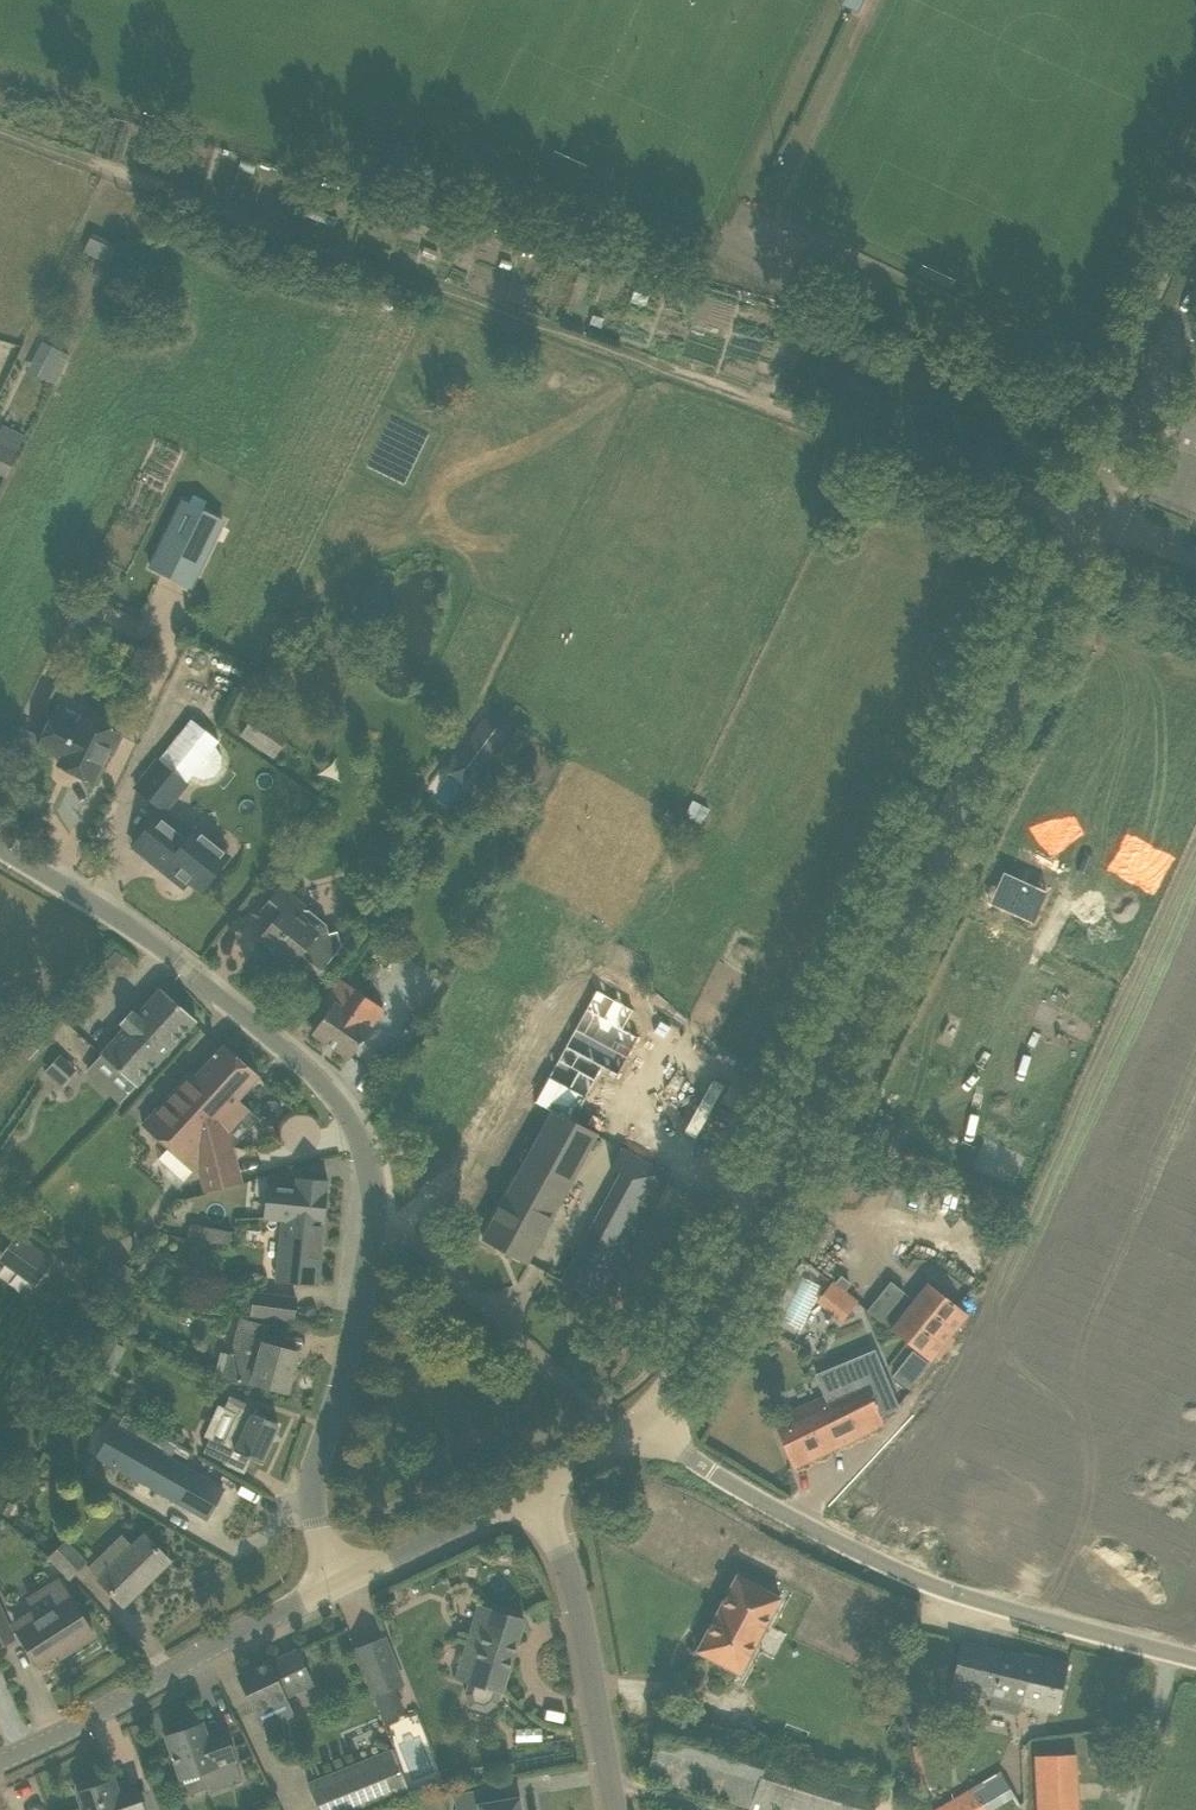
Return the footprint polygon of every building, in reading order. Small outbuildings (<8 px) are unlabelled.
[(42,341),(28,371),(55,384),(66,365),(70,356),(63,352),(42,341)] [(0,428),(0,474),(7,477),(18,453),(25,434),(2,423),(0,428)] [(151,569),(189,587),(223,518),(185,499),(151,569)] [(56,711),(39,746),(62,757),(58,764),(94,781),(109,752),(114,754),(123,735),(83,715),(76,727),(55,717),(58,711),(56,711)] [(244,734),(274,754),(286,735),(256,716),(244,734)] [(480,773),(481,771),(509,734),(485,717),(457,755),(480,773)] [(220,740),(191,718),(159,759),(187,781),(193,775),(203,779),(215,776),(222,767),(223,755),(216,745),(220,740)] [(190,783),(187,781),(159,759),(136,787),(167,812),(190,783)] [(174,868),(202,890),(230,855),(196,828),(191,836),(161,812),(134,846),(169,874),(174,868)] [(283,883),(260,911),(274,922),(261,938),(293,963),(301,953),(322,971),(343,945),(341,930),(324,932),(300,912),(307,903),(283,883)] [(1035,910),(992,890),(985,905),(1028,925),(1035,910)] [(331,1006),(327,1012),(314,1032),(351,1058),(373,1025),(371,1023),(382,1006),(341,978),(325,1002),(331,1006)] [(197,1019),(162,987),(137,1014),(131,1009),(130,1010),(131,1011),(123,1020),(122,1019),(120,1021),(126,1027),(102,1054),(137,1085),(197,1019)] [(534,1101),(552,1110),(552,1109),(573,1121),(574,1120),(603,1067),(613,1072),(619,1075),(629,1058),(641,1035),(626,1025),(635,1008),(596,987),(587,1004),(534,1101)] [(224,1145),(246,1121),(230,1107),(259,1076),(227,1047),(223,1047),(219,1051),(217,1049),(213,1053),(215,1055),(196,1076),(191,1072),(144,1124),(198,1173),(201,1171),(206,1193),(229,1187),(242,1184),(235,1155),(224,1145)] [(58,1052),(45,1067),(61,1082),(75,1067),(58,1052)] [(597,1134),(574,1120),(573,1121),(552,1109),(552,1110),(483,1237),(528,1262),(597,1134)] [(888,1133),(895,1118),(876,1109),(862,1140),(905,1160),(912,1145),(888,1133)] [(570,1273),(565,1282),(580,1290),(597,1299),(667,1171),(621,1147),(611,1166),(624,1173),(570,1273)] [(968,1171),(961,1186),(1004,1206),(1018,1176),(1000,1167),(992,1182),(968,1171)] [(328,1191),(327,1191),(329,1179),(310,1177),(298,1176),(298,1181),(297,1188),(290,1187),(268,1185),(267,1188),(264,1219),(281,1220),(324,1225),(325,1222),(328,1191)] [(318,1284),(324,1225),(281,1220),(275,1280),(318,1284)] [(230,1247),(232,1231),(203,1226),(201,1241),(230,1247)] [(23,1268),(22,1269),(35,1279),(36,1278),(38,1279),(49,1263),(47,1262),(48,1261),(49,1262),(53,1257),(18,1231),(2,1255),(20,1268),(21,1267),(23,1268)] [(135,1268),(117,1258),(95,1295),(114,1306),(135,1268)] [(824,1284),(809,1277),(815,1264),(801,1258),(771,1321),(799,1335),(824,1284)] [(835,1283),(845,1291),(852,1283),(842,1275),(835,1283)] [(889,1278),(864,1305),(877,1317),(902,1290),(889,1278)] [(930,1361),(968,1314),(929,1282),(891,1329),(930,1361)] [(574,1300),(592,1309),(597,1299),(580,1290),(574,1300)] [(254,1291),(251,1315),(294,1320),(297,1297),(254,1291)] [(99,1326),(79,1314),(61,1345),(81,1357),(99,1326)] [(213,1374),(224,1377),(252,1385),(254,1381),(288,1390),(298,1351),(264,1342),(269,1326),(241,1318),(231,1354),(220,1351),(213,1374)] [(930,1363),(913,1350),(899,1367),(916,1380),(930,1363)] [(883,1424),(895,1410),(880,1373),(791,1411),(774,1418),(795,1467),(829,1450),(827,1446),(832,1444),(834,1448),(883,1424)] [(222,1444),(240,1451),(262,1461),(278,1424),(253,1413),(255,1407),(229,1395),(223,1408),(235,1413),(222,1444)] [(199,1529),(206,1516),(207,1517),(223,1488),(202,1476),(117,1427),(99,1458),(130,1476),(124,1487),(199,1529)] [(143,1532),(132,1543),(122,1533),(89,1565),(99,1575),(96,1578),(106,1589),(108,1587),(124,1604),(139,1590),(137,1588),(144,1582),(145,1584),(170,1560),(143,1532)] [(50,1556),(70,1576),(86,1561),(66,1541),(50,1556)] [(698,1650),(729,1666),(741,1672),(781,1598),(738,1575),(698,1650)] [(72,1648),(94,1634),(58,1578),(26,1599),(33,1609),(12,1622),(39,1663),(69,1644),(72,1648)] [(468,1681),(470,1681),(467,1692),(470,1705),(486,1710),(497,1702),(500,1690),(502,1690),(524,1619),(478,1605),(467,1642),(479,1646),(468,1681)] [(15,1638),(0,1606),(0,1645),(15,1638)] [(387,1635),(353,1648),(369,1689),(372,1696),(406,1683),(387,1635)] [(991,1696),(988,1707),(1017,1713),(1019,1703),(1057,1713),(1069,1662),(1023,1651),(1023,1654),(963,1640),(951,1686),(991,1696)] [(255,1709),(284,1696),(310,1684),(312,1683),(296,1649),(295,1650),(270,1662),(270,1661),(239,1675),(255,1709)] [(772,1745),(750,1739),(666,1713),(646,1774),(750,1806),(772,1745)] [(202,1722),(166,1734),(181,1777),(199,1771),(213,1791),(242,1781),(224,1727),(206,1733),(202,1722)] [(750,1806),(750,1807),(758,1809),(872,1809),(882,1777),(799,1752),(801,1744),(784,1739),(782,1746),(773,1743),(772,1745),(750,1806)] [(308,1783),(319,1809),(361,1809),(409,1791),(393,1749),(308,1783)] [(1038,1809),(1079,1809),(1076,1753),(1035,1755),(1038,1809)] [(1013,1795),(1005,1781),(999,1771),(971,1787),(985,1809),(991,1809),(1014,1796),(1013,1795)] [(114,1778),(78,1791),(85,1809),(145,1809),(136,1783),(118,1789),(114,1778)] [(971,1787),(933,1809),(985,1809),(971,1787)] [(520,1795),(484,1802),(482,1788),(454,1792),(457,1809),(522,1809),(520,1795)]
